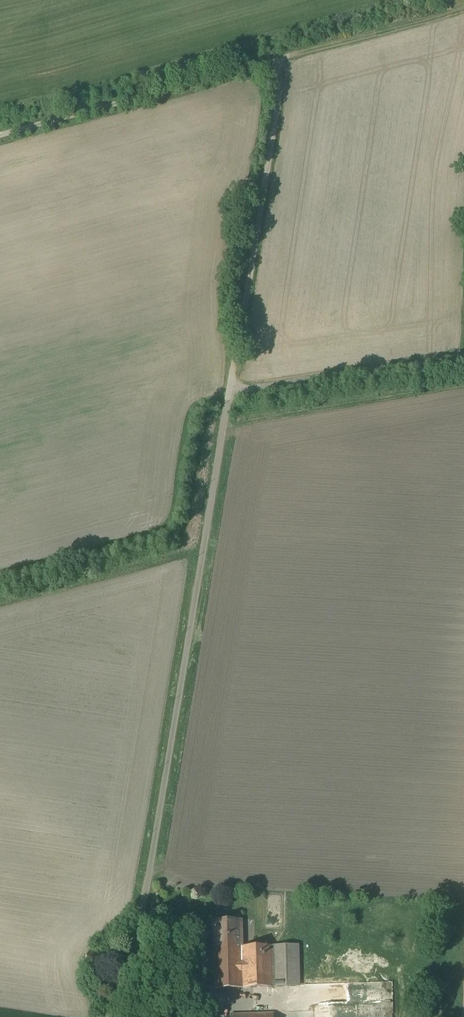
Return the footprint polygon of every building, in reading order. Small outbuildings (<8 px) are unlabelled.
[(242,921),(213,921),(216,988),(244,988),(242,947),(242,921)] [(299,945),(273,946),(274,987),(300,986),(299,945)] [(273,946),(242,947),(244,988),(274,987),(273,946)] [(111,957),(90,949),(85,965),(106,973),(111,957)]
